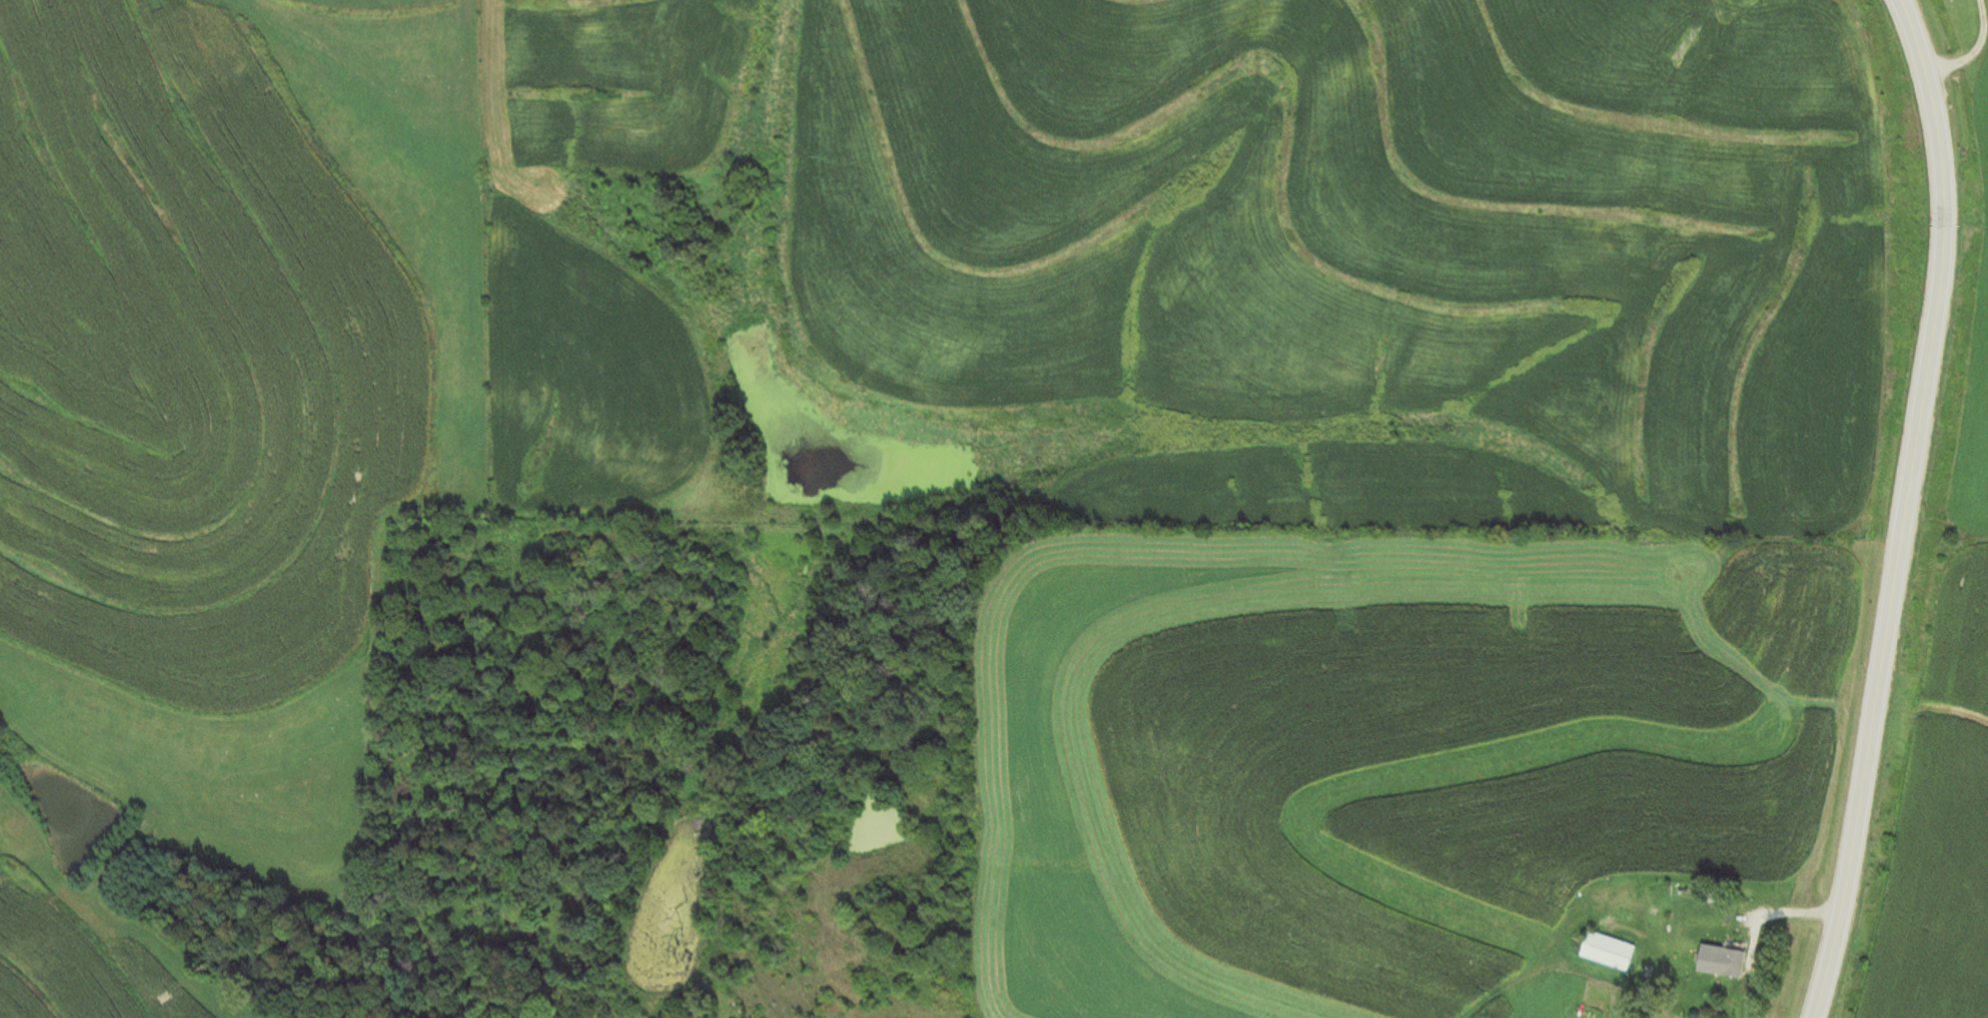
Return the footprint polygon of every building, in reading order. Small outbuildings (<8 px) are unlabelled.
[(1634,949),(1584,932),(1576,958),(1626,974),(1634,949)] [(1741,982),(1745,954),(1697,947),(1693,975),(1741,982)]
